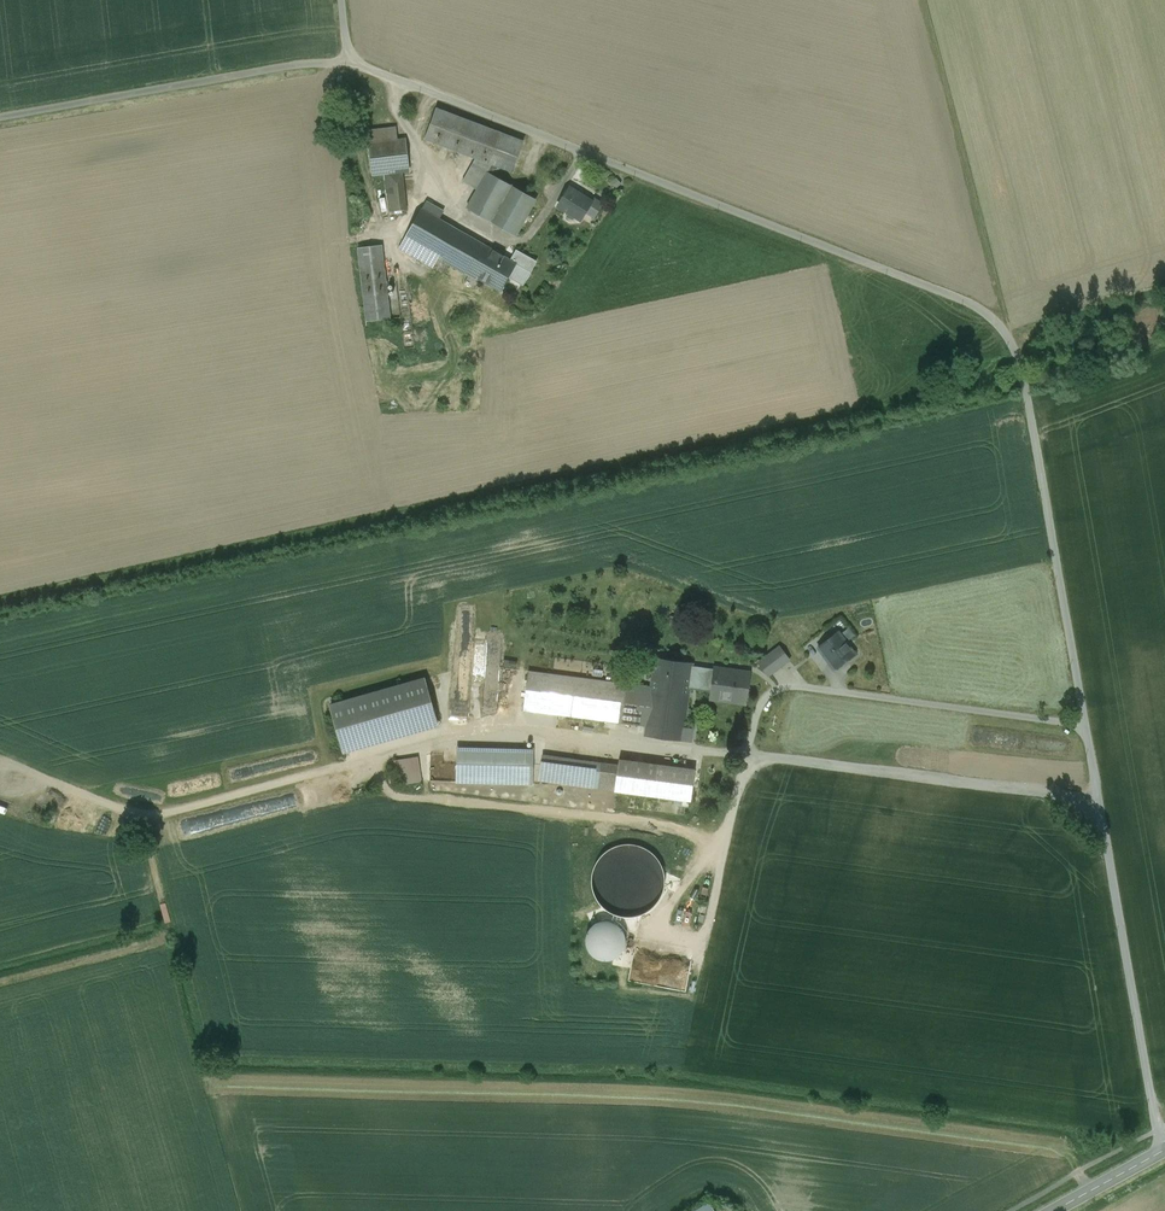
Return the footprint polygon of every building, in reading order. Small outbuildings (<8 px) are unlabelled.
[(502,133),(438,107),(425,138),(490,164),(502,133)] [(405,140),(370,144),(373,174),(408,170),(405,140)] [(535,200),(488,172),(467,209),(514,236),(535,200)] [(403,173),(385,175),(389,212),(407,210),(403,173)] [(592,202),(570,188),(558,206),(580,220),(586,212),(592,202)] [(594,204),(592,202),(586,212),(594,217),(602,204),(596,201),(594,204)] [(466,235),(421,210),(406,236),(439,256),(478,278),(493,250),(466,235)] [(439,256),(406,236),(399,247),(433,267),(439,256)] [(382,245),(358,248),(367,322),(390,319),(382,245)] [(511,261),(493,250),(478,278),(501,291),(509,277),(523,285),(536,262),(517,251),(511,261)] [(838,633),(818,647),(834,668),(854,654),(838,633)] [(779,647),(759,663),(768,675),(789,660),(779,647)] [(691,664),(657,660),(653,687),(647,727),(646,735),(691,741),(693,730),(682,728),(689,681),(713,685),(715,669),(691,666),(691,664)] [(735,672),(727,671),(728,669),(715,668),(713,685),(711,699),(712,696),(745,701),(745,703),(746,704),(750,672),(735,670),(735,672)] [(653,687),(528,671),(523,711),(647,727),(653,687)] [(424,679),(331,706),(344,752),(437,725),(424,679)] [(532,749),(459,747),(458,781),(531,783),(532,749)] [(418,756),(394,761),(398,785),(422,781),(418,756)] [(620,766),(543,756),(540,780),(617,790),(620,766)] [(655,765),(621,761),(620,766),(617,790),(651,795),(655,765)] [(694,771),(655,765),(651,795),(675,798),(689,800),(690,800),(694,771)] [(8,806),(10,801),(0,797),(0,803),(8,806)] [(689,800),(675,798),(674,805),(688,807),(689,800)] [(7,813),(8,806),(0,804),(0,811),(7,813)] [(629,926),(631,919),(660,905),(668,878),(654,848),(627,841),(599,854),(594,875),(596,880),(595,884),(612,919),(611,922),(629,926)] [(706,907),(699,905),(698,911),(705,913),(706,907)] [(632,952),(626,930),(623,931),(620,919),(609,922),(609,923),(589,928),(597,961),(632,952)]
